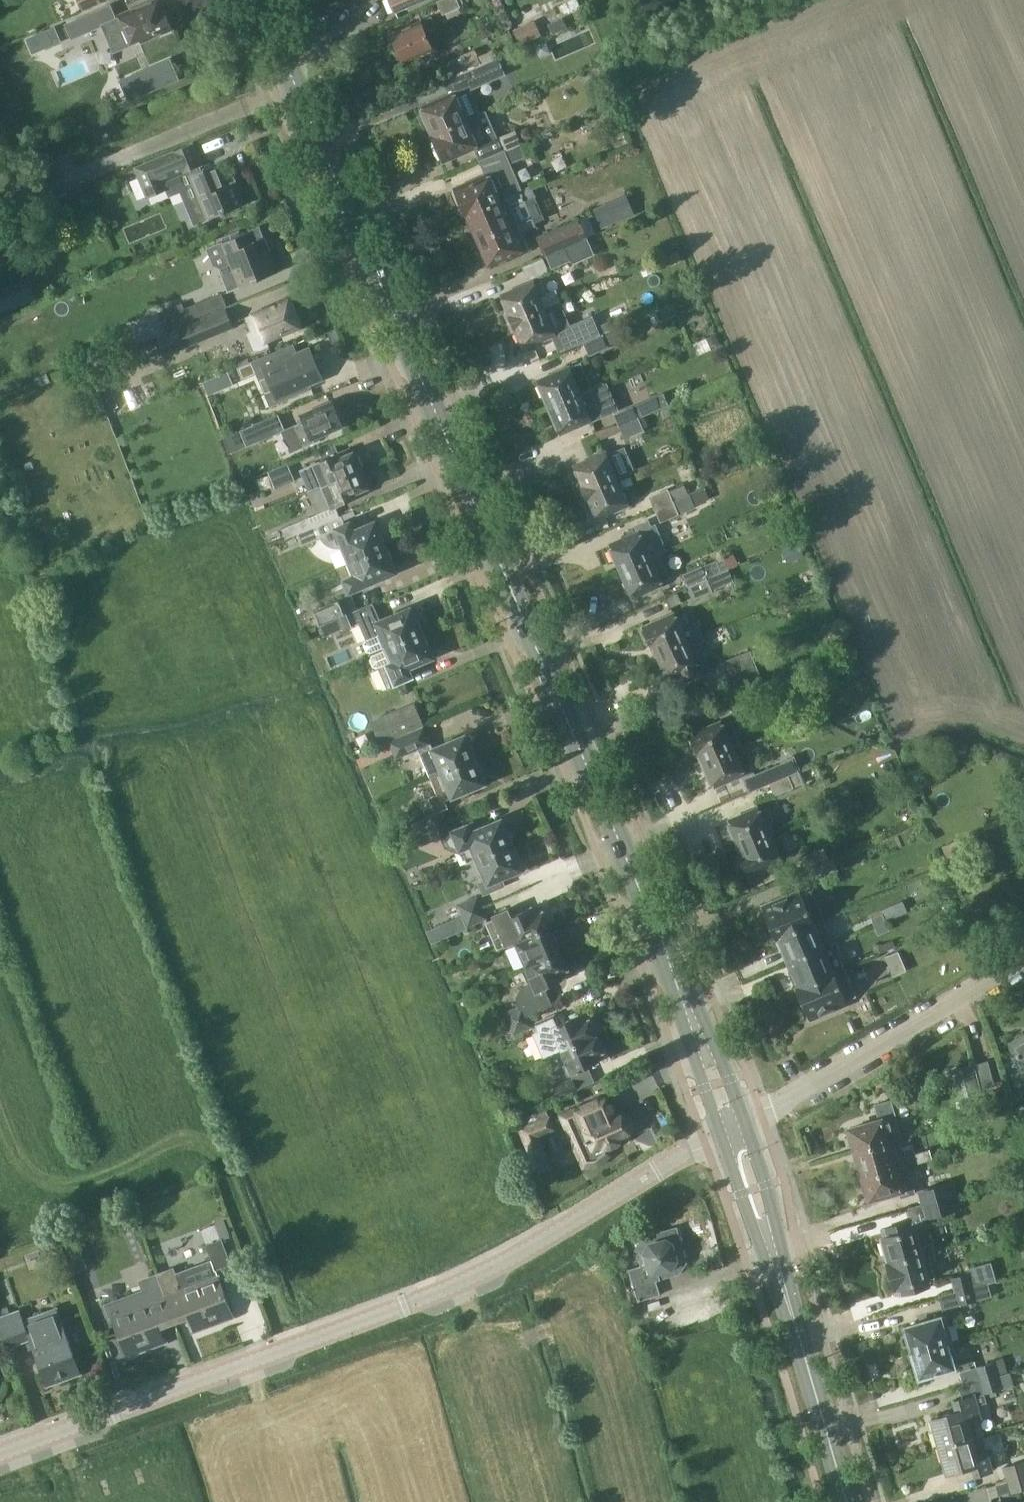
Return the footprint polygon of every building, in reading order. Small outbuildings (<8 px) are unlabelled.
[(83,10),(108,0),(79,0),(83,10)] [(120,17),(121,18),(118,19),(102,26),(114,53),(132,45),(131,43),(173,26),(172,24),(174,23),(176,20),(172,10),(168,10),(166,11),(166,9),(163,10),(158,0),(120,17)] [(397,11),(424,0),(392,0),(397,11)] [(437,1),(443,14),(461,6),(460,5),(464,3),(463,0),(439,0),(437,1)] [(111,4),(65,23),(72,39),(102,26),(118,19),(111,4)] [(432,18),(422,23),(421,21),(411,26),(412,28),(392,36),(402,59),(417,53),(419,57),(434,51),(426,32),(436,28),(432,18)] [(521,44),(542,35),(535,20),(514,30),(521,44)] [(62,41),(55,26),(27,38),(33,53),(62,41)] [(445,61),(452,77),(483,64),(479,56),(476,49),(445,61)] [(170,58),(121,79),(121,80),(130,100),(179,79),(170,59),(170,58)] [(443,81),(450,97),(454,95),(470,88),(505,73),(499,58),(483,64),(452,77),(443,81)] [(431,135),(465,121),(466,121),(475,117),(481,115),(470,88),(454,95),(450,97),(422,108),(433,134),(431,134),(431,135)] [(475,117),(466,121),(465,121),(431,135),(442,161),(474,147),(480,162),(492,157),(503,152),(521,145),(515,132),(498,140),(497,138),(486,143),(485,140),(487,136),(484,129),(480,127),(475,117)] [(528,127),(518,131),(522,141),(532,137),(528,127)] [(16,147),(10,136),(0,142),(5,152),(16,147)] [(488,176),(456,190),(467,217),(469,216),(521,193),(509,163),(534,153),(529,141),(521,145),(503,152),(492,157),(497,168),(487,172),(488,176)] [(193,144),(135,167),(138,173),(148,197),(167,189),(170,196),(183,191),(181,186),(180,183),(176,176),(188,171),(199,197),(188,202),(197,224),(245,204),(236,182),(227,185),(224,178),(218,163),(202,170),(200,166),(202,165),(195,149),(193,144)] [(521,193),(469,216),(473,227),(472,228),(483,255),(485,254),(491,266),(531,249),(515,210),(524,207),(523,203),(533,199),(529,190),(521,193)] [(602,228),(635,214),(627,195),(594,209),(602,228)] [(577,221),(538,237),(546,255),(547,255),(551,253),(584,239),(584,238),(577,221)] [(266,238),(264,239),(259,227),(241,235),(240,231),(240,229),(220,238),(221,239),(223,242),(222,243),(231,263),(219,268),(229,292),(242,287),(254,281),(254,283),(260,281),(259,279),(277,272),(268,250),(270,249),(271,250),(272,250),(266,236),(265,237),(266,238)] [(588,238),(584,239),(551,253),(547,255),(552,268),(570,260),(574,263),(595,254),(588,238)] [(682,260),(678,251),(667,255),(672,265),(682,260)] [(535,261),(523,266),(528,280),(541,275),(535,261)] [(505,299),(502,301),(512,323),(542,310),(543,309),(560,302),(555,291),(548,294),(547,294),(542,283),(534,287),(533,285),(533,284),(504,296),(505,299)] [(145,321),(131,327),(138,343),(167,331),(166,330),(227,305),(221,293),(185,308),(182,302),(159,312),(160,315),(145,321)] [(270,346),(267,340),(284,333),(283,332),(300,325),(288,298),(271,306),(271,305),(246,316),(252,330),(247,332),(255,352),(270,346)] [(188,323),(196,342),(196,343),(233,327),(225,308),(188,323)] [(512,323),(520,343),(521,343),(523,342),(524,343),(525,345),(553,333),(543,309),(542,310),(512,323)] [(593,316),(553,333),(560,350),(559,351),(559,352),(583,342),(601,334),(599,330),(598,326),(593,316)] [(601,334),(584,342),(589,355),(609,347),(608,346),(620,341),(615,328),(603,333),(601,334)] [(716,334),(707,338),(711,347),(719,343),(716,334)] [(294,343),(238,367),(243,380),(257,374),(266,370),(278,398),(293,392),(295,396),(312,389),(311,384),(322,379),(309,348),(298,353),(294,343)] [(579,366),(538,383),(550,409),(594,389),(593,387),(589,389),(579,366)] [(219,375),(203,382),(208,395),(225,388),(219,375)] [(594,389),(550,409),(560,433),(592,419),(593,421),(606,416),(594,389)] [(620,426),(639,418),(669,404),(664,392),(614,414),(618,423),(620,426)] [(294,426),(282,431),(291,452),(303,447),(314,442),(313,440),(328,433),(326,430),(341,424),(339,418),(340,416),(337,410),(335,409),(332,403),(298,418),(300,423),(294,426)] [(253,425),(241,430),(247,445),(282,430),(285,429),(279,415),(276,416),(253,425)] [(639,418),(620,426),(626,439),(645,431),(639,418)] [(320,450),(323,458),(313,463),(313,464),(300,469),(310,491),(323,486),(360,469),(352,451),(349,452),(347,448),(338,452),(335,444),(320,450)] [(617,480),(617,478),(635,470),(625,446),(577,467),(578,471),(576,472),(585,494),(617,480)] [(360,469),(323,486),(310,491),(307,492),(316,513),(366,492),(363,487),(367,485),(360,469)] [(628,504),(617,480),(585,494),(594,514),(597,513),(598,516),(628,504)] [(689,494),(685,484),(669,491),(668,488),(649,496),(655,509),(689,494)] [(705,487),(689,494),(655,509),(661,522),(696,507),(695,505),(710,499),(705,487)] [(313,526),(339,515),(336,506),(310,517),(309,516),(281,527),(286,538),(298,532),(313,526)] [(339,515),(313,526),(298,532),(303,543),(321,535),(323,538),(324,540),(327,543),(328,543),(331,545),(334,546),(337,546),(339,546),(342,545),(345,544),(352,561),(384,546),(374,522),(353,531),(349,522),(345,524),(341,514),(339,515)] [(612,549),(610,550),(613,559),(616,558),(621,571),(651,558),(659,554),(667,551),(656,524),(651,526),(649,520),(634,526),(638,534),(611,545),(612,549)] [(787,562),(804,556),(799,542),(782,549),(787,562)] [(384,546),(352,561),(357,573),(345,578),(349,589),(394,570),(384,546)] [(651,558),(621,571),(626,582),(624,583),(628,592),(630,591),(631,595),(662,582),(661,579),(668,576),(663,564),(659,554),(651,558)] [(702,565),(683,573),(689,586),(717,574),(712,562),(702,566),(702,565)] [(717,574),(689,586),(694,599),(713,591),(713,590),(722,586),(717,574)] [(312,610),(337,617),(356,609),(350,594),(312,610)] [(410,607),(381,620),(373,602),(356,609),(337,617),(342,629),(361,620),(369,638),(365,639),(364,643),(367,650),(370,651),(371,654),(421,633),(410,607)] [(698,621),(690,625),(685,613),(677,617),(676,615),(644,629),(651,645),(654,644),(658,653),(697,636),(703,633),(698,621)] [(377,666),(378,666),(387,686),(411,676),(407,666),(431,656),(421,633),(371,654),(372,654),(370,658),(373,665),(377,666)] [(707,660),(697,636),(658,653),(668,677),(682,671),(686,679),(699,673),(695,665),(707,660)] [(751,650),(721,662),(731,685),(751,681),(762,677),(751,650)] [(388,740),(422,726),(424,726),(415,702),(371,721),(381,743),(388,740)] [(742,745),(737,734),(731,719),(691,737),(698,753),(700,751),(705,761),(742,745)] [(806,731),(804,722),(790,725),(792,734),(806,731)] [(422,726),(388,740),(395,757),(417,748),(429,778),(474,759),(464,734),(431,748),(422,726)] [(742,745),(705,761),(715,785),(744,772),(743,770),(752,766),(746,754),(742,745)] [(771,784),(799,772),(793,757),(744,778),(749,791),(770,783),(771,784)] [(429,778),(436,793),(427,797),(433,812),(409,822),(414,834),(445,821),(441,810),(447,807),(444,799),(484,783),(474,759),(429,778)] [(805,784),(799,772),(771,784),(776,796),(805,784)] [(770,821),(774,819),(769,808),(761,811),(760,809),(730,822),(741,847),(771,835),(770,834),(775,832),(770,821)] [(445,821),(414,834),(419,845),(442,835),(446,846),(460,852),(462,852),(467,864),(478,859),(512,846),(501,820),(473,831),(469,821),(449,830),(445,821)] [(771,835),(741,847),(744,855),(740,856),(747,873),(780,859),(780,857),(788,854),(782,841),(775,845),(771,835)] [(502,876),(521,868),(512,846),(478,859),(486,879),(478,882),(484,895),(506,886),(502,876)] [(829,861),(826,852),(824,847),(802,856),(807,870),(829,861)] [(829,861),(807,870),(804,871),(808,882),(819,877),(819,878),(841,869),(840,868),(836,858),(835,859),(829,861)] [(776,939),(824,919),(813,890),(802,894),(801,893),(763,908),(776,939)] [(463,916),(483,907),(478,895),(458,904),(463,916)] [(514,942),(549,927),(540,906),(531,910),(530,907),(507,917),(503,909),(491,915),(493,919),(486,922),(497,949),(514,942)] [(488,918),(483,907),(463,916),(468,927),(488,918)] [(875,926),(886,922),(883,913),(872,917),(875,926)] [(831,934),(824,919),(776,939),(780,950),(784,949),(789,963),(824,948),(824,947),(821,939),(831,934)] [(889,930),(886,922),(875,926),(878,934),(889,930)] [(560,953),(549,927),(514,942),(525,969),(560,953)] [(824,947),(824,948),(789,963),(795,975),(791,976),(796,989),(845,968),(838,952),(840,948),(837,942),(824,947)] [(899,951),(886,957),(895,976),(908,970),(899,951)] [(528,1014),(552,1004),(544,986),(561,979),(560,976),(568,972),(560,953),(525,969),(531,981),(527,983),(524,985),(521,987),(519,991),(518,994),(517,998),(517,1002),(518,1005),(503,1012),(504,1014),(492,1019),(496,1028),(508,1023),(509,1025),(529,1016),(528,1014)] [(856,996),(845,968),(796,989),(808,1018),(847,1002),(846,1000),(856,996)] [(544,1057),(561,1050),(597,1035),(588,1015),(579,1018),(578,1014),(561,1021),(557,1012),(537,1020),(538,1023),(537,1023),(539,1030),(534,1032),(544,1057)] [(533,1026),(529,1016),(509,1025),(513,1034),(533,1026)] [(1009,1041),(1017,1054),(1012,1056),(1019,1067),(1023,1064),(1023,1065),(1023,1032),(1009,1041)] [(564,1066),(568,1075),(598,1062),(597,1059),(605,1055),(597,1035),(561,1050),(567,1064),(564,1066)] [(987,1059),(975,1062),(981,1087),(994,1083),(987,1059)] [(980,1092),(972,1063),(949,1069),(957,1098),(980,1092)] [(1017,1083),(1023,1079),(1023,1065),(1012,1073),(1017,1083)] [(578,1089),(573,1078),(554,1086),(559,1098),(578,1089)] [(569,1112),(573,1121),(566,1124),(584,1164),(597,1162),(607,1154),(604,1147),(612,1147),(619,1141),(618,1138),(629,1133),(631,1120),(621,1112),(611,1116),(608,1109),(610,1108),(605,1096),(569,1112)] [(856,1152),(893,1142),(899,1140),(888,1101),(875,1105),(879,1120),(849,1129),(851,1134),(848,1137),(850,1145),(854,1146),(856,1152)] [(550,1117),(546,1108),(521,1119),(524,1127),(521,1128),(533,1158),(545,1153),(538,1136),(549,1132),(544,1119),(550,1117)] [(893,1142),(856,1152),(864,1179),(900,1168),(893,1142)] [(916,1153),(919,1163),(932,1159),(930,1149),(916,1153)] [(907,1166),(900,1168),(864,1179),(870,1200),(898,1191),(901,1199),(916,1194),(907,1166)] [(955,1195),(951,1180),(919,1190),(923,1204),(955,1195)] [(927,1217),(959,1208),(955,1195),(923,1204),(908,1208),(912,1220),(881,1229),(883,1237),(880,1238),(887,1264),(933,1251),(931,1243),(934,1242),(927,1217)] [(676,1228),(644,1237),(636,1250),(641,1266),(629,1269),(638,1302),(660,1296),(656,1282),(675,1276),(686,1264),(676,1228)] [(636,1245),(643,1236),(635,1228),(629,1235),(629,1237),(636,1245)] [(206,1244),(205,1244),(211,1259),(212,1262),(215,1270),(216,1269),(232,1264),(223,1240),(222,1238),(207,1243),(206,1244)] [(81,1250),(77,1240),(65,1244),(69,1255),(81,1250)] [(620,1250),(622,1258),(630,1256),(628,1248),(620,1250)] [(935,1258),(933,1251),(887,1264),(894,1288),(897,1287),(900,1295),(930,1286),(928,1278),(934,1276),(929,1260),(935,1258)] [(157,1273),(156,1273),(157,1276),(163,1293),(174,1322),(187,1317),(194,1334),(234,1319),(217,1275),(183,1288),(181,1284),(178,1274),(177,1272),(175,1268),(175,1266),(174,1266),(157,1273)] [(944,1284),(953,1282),(955,1291),(972,1286),(969,1273),(952,1277),(951,1275),(942,1277),(944,1284)] [(146,1291),(106,1306),(109,1314),(127,1359),(166,1345),(159,1327),(174,1322),(163,1293),(157,1276),(142,1282),(146,1291)] [(955,1291),(955,1292),(939,1296),(943,1309),(993,1296),(989,1284),(989,1281),(972,1286),(955,1291)] [(10,1312),(8,1306),(0,1309),(0,1315),(10,1312)] [(55,1307),(24,1319),(24,1320),(27,1330),(31,1339),(29,1340),(46,1384),(79,1372),(55,1307)] [(1,1328),(13,1324),(24,1320),(24,1319),(20,1308),(10,1312),(0,1315),(0,1325),(1,1328)] [(912,1352),(946,1343),(952,1341),(944,1315),(904,1327),(912,1352)] [(948,1350),(946,1343),(912,1352),(919,1377),(959,1366),(954,1349),(948,1350)] [(993,1362),(977,1367),(981,1381),(999,1376),(1007,1374),(1006,1368),(1003,1358),(993,1360),(993,1362)] [(1007,1374),(999,1376),(1002,1384),(1013,1380),(1011,1373),(1007,1374)] [(999,1376),(981,1381),(984,1393),(985,1393),(1003,1388),(1002,1384),(999,1376)] [(955,1412),(929,1419),(932,1430),(936,1429),(940,1444),(936,1445),(937,1447),(968,1437),(981,1433),(983,1433),(979,1418),(983,1417),(979,1404),(987,1402),(985,1393),(984,1393),(976,1396),(976,1394),(963,1398),(952,1401),(955,1412)] [(968,1437),(937,1447),(937,1448),(941,1447),(945,1462),(941,1463),(945,1474),(971,1467),(973,1476),(989,1472),(992,1471),(981,1433),(968,1437)] [(1004,1467),(1007,1480),(1023,1474),(1023,1461),(1004,1467)] [(1007,1480),(1011,1493),(1023,1489),(1023,1474),(1007,1480)]
